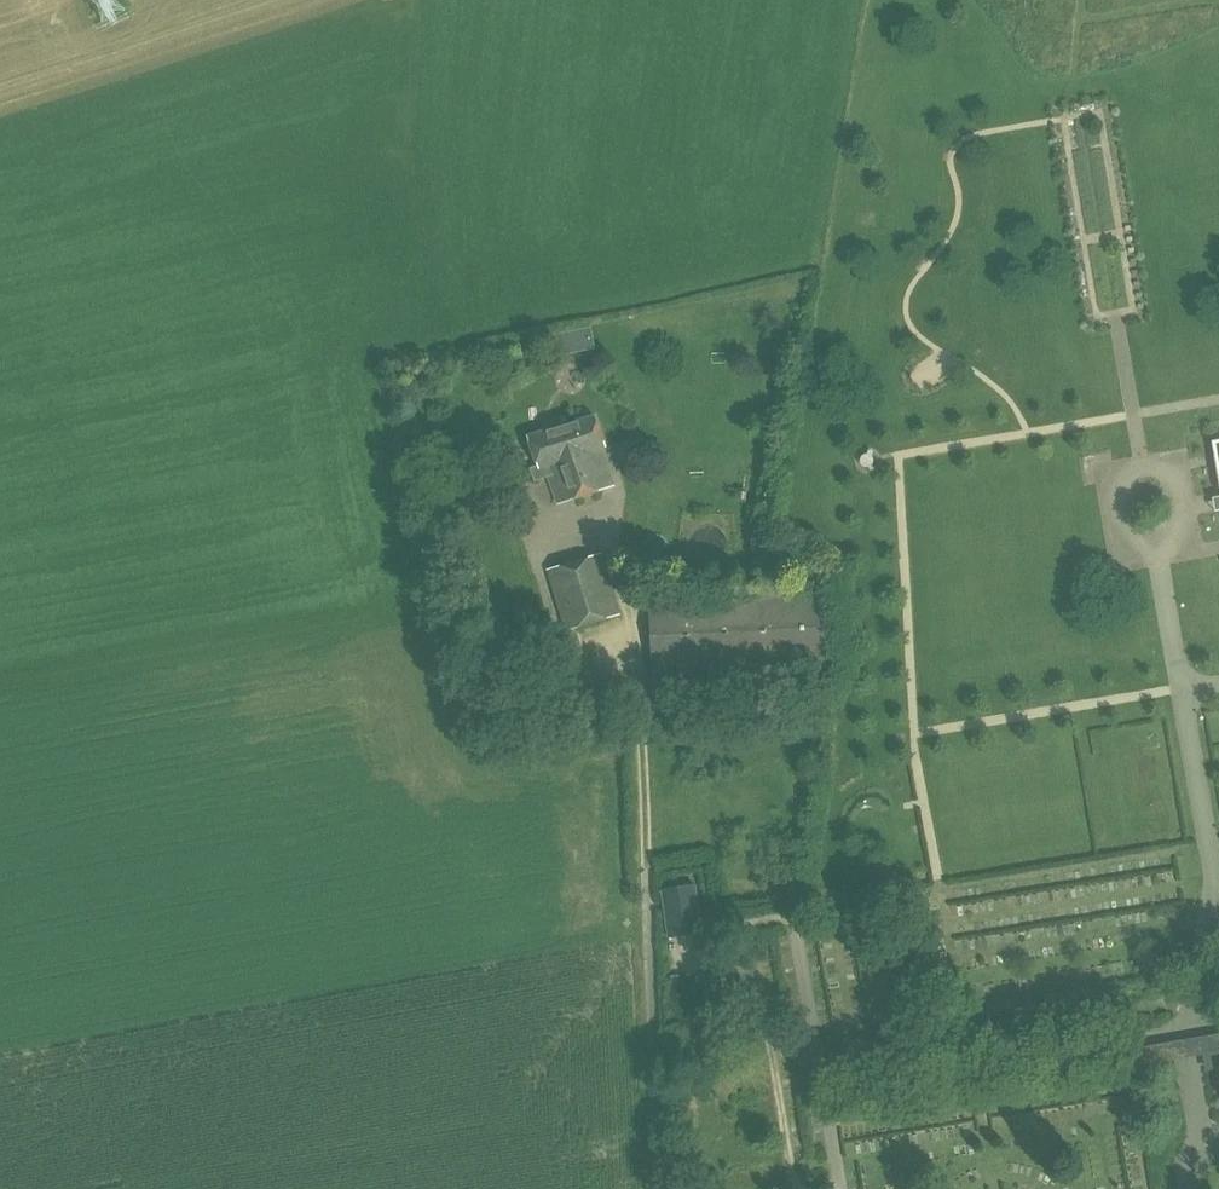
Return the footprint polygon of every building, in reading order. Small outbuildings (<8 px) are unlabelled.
[(529,437),(538,466),(531,468),(535,480),(549,475),(558,503),(614,485),(601,446),(605,445),(595,414),(529,437)] [(602,552),(546,569),(564,631),(620,614),(602,552)] [(823,584),(648,593),(652,678),(828,669),(823,584)] [(598,698),(577,630),(537,643),(558,711),(598,698)] [(696,883),(661,887),(668,937),(703,933),(696,883)]
